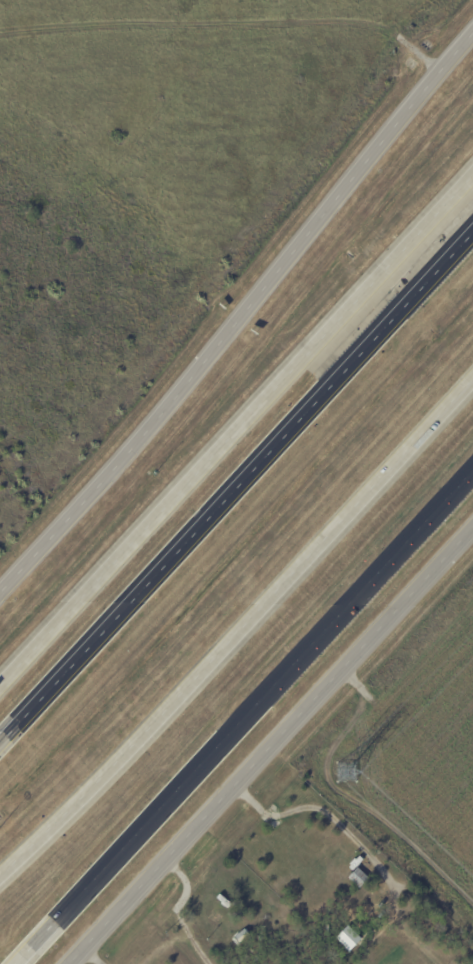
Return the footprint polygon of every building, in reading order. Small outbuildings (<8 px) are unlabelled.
[(376,904),(377,906),(376,908),(379,911),(371,919),(368,916),(367,917),(364,914),(374,903),(376,904)] [(361,938),(347,924),(334,936),(348,951),(361,938)]
